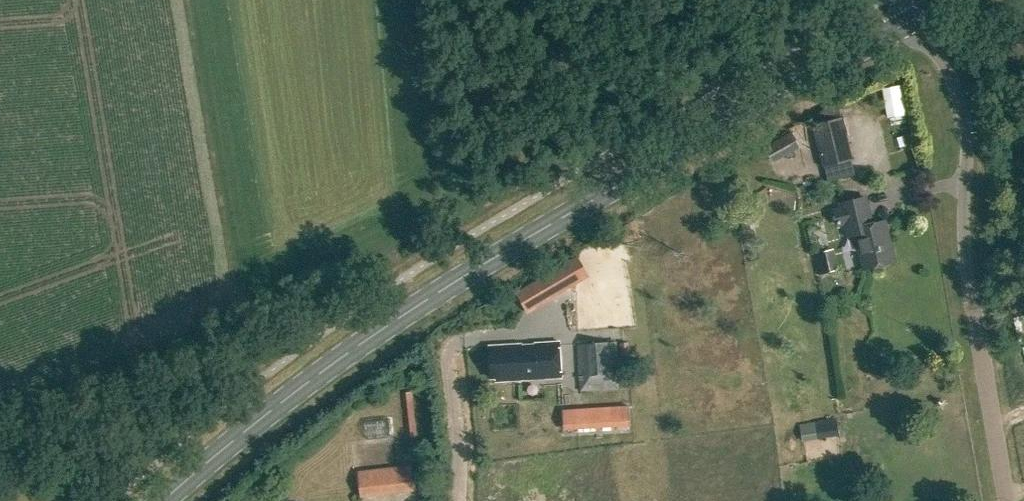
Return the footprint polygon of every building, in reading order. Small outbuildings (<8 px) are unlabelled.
[(840,118),(809,125),(820,168),(851,160),(840,118)] [(855,234),(863,268),(894,261),(884,221),(871,224),(865,197),(840,203),(848,236),(855,234)] [(740,210),(743,230),(753,228),(749,208),(740,210)] [(576,280),(566,263),(533,283),(543,300),(576,280)] [(491,376),(496,376),(497,381),(561,377),(559,342),(534,343),(534,347),(521,348),(521,344),(489,346),(491,376)] [(615,343),(575,344),(578,392),(619,389),(615,343)] [(419,447),(414,390),(409,390),(414,447),(419,447)] [(575,409),(576,429),(630,425),(629,406),(575,409)] [(367,419),(368,438),(394,436),(393,417),(367,419)] [(801,426),(803,440),(832,436),(839,434),(836,420),(801,426)] [(376,500),(405,500),(427,498),(424,473),(372,480),(376,500)]
